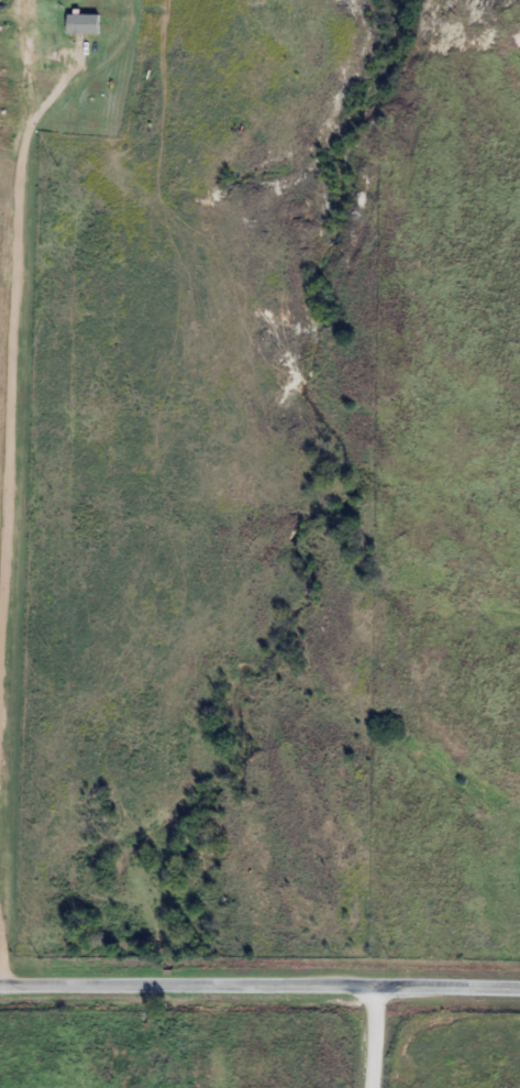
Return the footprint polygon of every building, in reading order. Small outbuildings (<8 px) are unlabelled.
[(108,27),(108,15),(69,15),(69,27),(108,27)]
